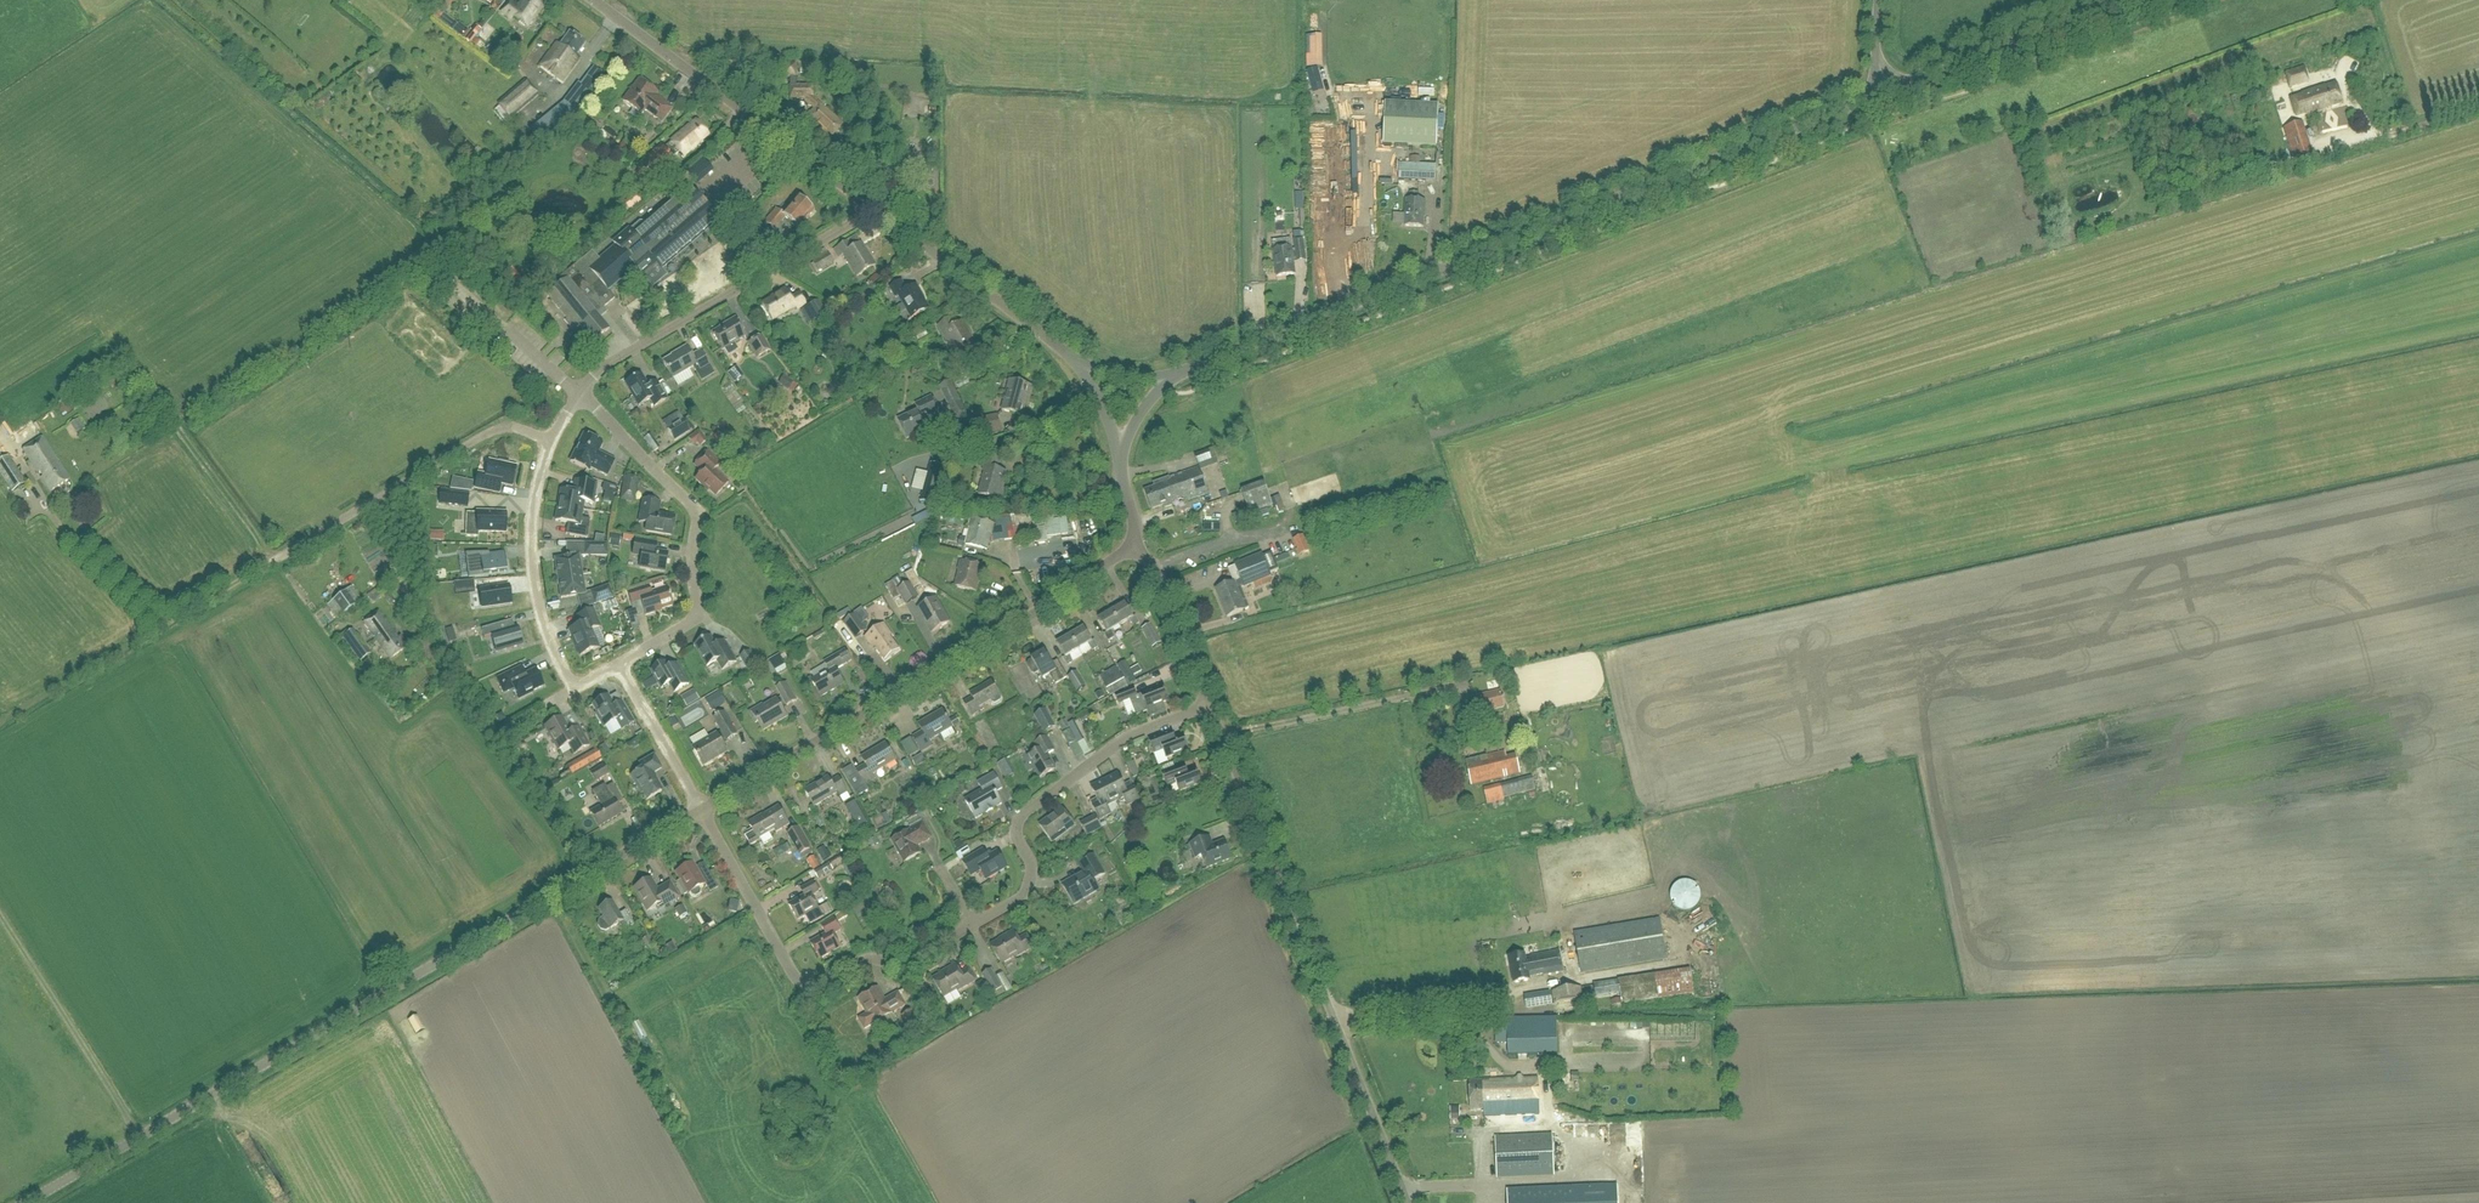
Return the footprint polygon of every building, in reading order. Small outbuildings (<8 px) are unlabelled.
[(542,8),(531,0),(524,0),(518,8),(510,2),(501,13),(511,21),(513,18),(526,28),(542,8)] [(1311,36),(1306,36),(1306,68),(1322,68),(1322,28),(1311,28),(1311,36)] [(470,30),(463,39),(471,45),(476,50),(480,44),(481,45),(482,44),(474,39),(477,35),(470,30)] [(579,60),(575,57),(584,45),(570,34),(560,46),(557,44),(540,66),(562,82),(579,60)] [(2285,73),(2290,89),(2309,83),(2304,67),(2285,73)] [(594,68),(587,77),(581,84),(585,87),(584,88),(577,84),(570,93),(557,108),(538,123),(549,137),(568,122),(604,76),(594,68)] [(1318,68),(1307,71),(1313,94),(1324,91),(1318,68)] [(671,109),(654,95),(656,93),(639,80),(623,102),(640,115),(644,109),(661,122),(671,109)] [(497,105),(508,119),(509,118),(511,120),(538,97),(536,95),(537,94),(526,81),(497,105)] [(2326,109),(2342,104),(2335,85),(2325,88),(2325,87),(2302,95),(2303,97),(2297,99),(2292,101),(2294,106),(2297,116),(2308,113),(2309,116),(2326,110),(2326,109)] [(842,125),(812,99),(812,87),(790,87),(790,99),(806,99),(809,104),(814,108),(805,119),(829,140),(842,125)] [(1439,106),(1437,106),(1438,92),(1416,90),(1415,105),(1390,104),(1385,104),(1383,146),(1388,147),(1437,149),(1439,106)] [(571,122),(580,129),(590,116),(581,109),(571,122)] [(697,146),(708,137),(695,121),(671,142),(683,157),(697,146)] [(2294,162),(2310,157),(2300,124),(2284,129),(2294,162)] [(660,146),(638,165),(650,179),(672,160),(660,146)] [(687,176),(696,187),(711,174),(702,163),(687,176)] [(1437,181),(1437,164),(1401,163),(1400,179),(1437,181)] [(717,221),(689,189),(649,224),(638,222),(629,231),(627,229),(611,243),(615,247),(602,258),(589,269),(607,291),(633,268),(640,276),(642,276),(644,279),(658,267),(661,270),(717,221)] [(1425,202),(1418,202),(1419,193),(1409,193),(1409,201),(1406,201),(1405,228),(1423,229),(1424,214),(1425,214),(1425,202)] [(785,218),(798,230),(813,213),(796,199),(782,216),(776,211),(765,224),(774,231),(785,218)] [(1293,261),(1305,259),(1303,240),(1294,241),(1295,249),(1273,252),(1276,278),(1295,276),(1293,261)] [(848,242),(835,250),(833,251),(838,259),(845,255),(857,276),(874,266),(862,244),(852,249),(848,242)] [(1336,243),(1318,244),(1321,293),(1335,292),(1335,285),(1338,285),(1336,243)] [(810,268),(814,265),(818,272),(833,263),(825,250),(811,258),(805,262),(810,268)] [(605,311),(602,308),(614,299),(607,291),(589,269),(586,266),(578,273),(573,267),(542,294),(546,299),(549,297),(567,319),(565,322),(572,331),(578,326),(582,330),(576,335),(587,348),(608,329),(598,317),(605,311)] [(680,291),(686,285),(679,278),(673,284),(680,291)] [(907,292),(901,281),(889,288),(895,298),(899,297),(912,319),(928,310),(921,297),(922,297),(916,286),(907,292)] [(796,311),(805,305),(799,294),(790,299),(784,290),(774,296),(775,297),(761,304),(771,321),(795,308),(796,311)] [(815,304),(807,308),(812,318),(819,314),(819,313),(822,311),(818,302),(815,304)] [(721,351),(723,350),(727,356),(737,351),(733,344),(745,337),(734,319),(724,325),(725,326),(711,334),(721,351)] [(976,349),(970,338),(970,339),(967,334),(970,333),(964,323),(956,327),(952,320),(938,328),(946,343),(948,342),(958,359),(976,349)] [(762,335),(747,344),(756,359),(771,351),(762,335)] [(673,379),(692,368),(701,383),(714,375),(707,363),(700,352),(691,357),(686,347),(675,353),(676,354),(663,362),(673,379)] [(737,368),(730,371),(736,383),(743,380),(737,368)] [(649,400),(654,407),(666,400),(657,384),(649,389),(640,374),(625,384),(638,407),(649,400)] [(956,384),(958,389),(969,384),(966,378),(956,384)] [(940,388),(950,409),(961,404),(951,382),(940,388)] [(1026,399),(1028,400),(1032,388),(1010,382),(1002,410),(1022,416),(1026,399)] [(919,411),(899,421),(907,439),(922,432),(922,433),(934,428),(930,419),(939,414),(932,398),(916,406),(919,411)] [(56,409),(63,418),(73,411),(73,410),(77,407),(71,399),(56,409)] [(999,416),(985,419),(988,433),(1002,430),(999,416)] [(673,441),(688,432),(681,420),(666,430),(673,441)] [(688,439),(693,447),(696,444),(699,448),(707,442),(698,431),(688,439)] [(602,445),(583,435),(570,462),(589,472),(590,469),(607,477),(614,462),(598,453),(602,445)] [(23,451),(50,492),(69,480),(42,439),(23,451)] [(1209,451),(1195,455),(1200,470),(1218,464),(1214,454),(1210,455),(1209,451)] [(715,497),(727,484),(714,471),(720,465),(706,452),(694,466),(701,473),(695,480),(708,492),(709,491),(715,497)] [(976,462),(983,464),(986,455),(979,453),(976,462)] [(1217,457),(1219,463),(1229,460),(1226,454),(1217,457)] [(1007,474),(1004,473),(996,470),(999,459),(987,455),(983,466),(986,468),(978,495),(1001,502),(1006,485),(1004,485),(1007,474)] [(0,462),(0,475),(12,493),(27,484),(9,456),(0,462)] [(477,475),(474,489),(499,494),(501,485),(512,487),(516,468),(508,466),(508,464),(499,462),(499,464),(488,462),(485,476),(477,475)] [(920,503),(936,507),(946,469),(931,465),(920,503)] [(1184,502),(1208,494),(1199,468),(1156,483),(1157,487),(1145,491),(1151,510),(1163,506),(1164,509),(1173,506),(1172,503),(1183,499),(1184,502)] [(625,479),(621,500),(634,503),(638,481),(625,479)] [(557,506),(582,511),(583,502),(593,504),(596,485),(578,482),(577,493),(560,491),(557,506)] [(1241,491),(1248,511),(1249,515),(1250,515),(1273,507),(1264,483),(1241,491)] [(615,495),(617,488),(604,484),(601,491),(615,495)] [(469,495),(440,491),(439,504),(467,508),(469,495)] [(671,536),(674,517),(657,514),(659,504),(642,501),(638,523),(646,525),(645,532),(671,536)] [(582,511),(557,506),(555,522),(567,524),(565,535),(586,539),(590,520),(580,519),(582,511)] [(478,533),(506,533),(506,513),(477,513),(477,515),(466,514),(466,537),(478,537),(478,533)] [(1245,521),(1242,513),(1232,517),(1235,524),(1245,521)] [(1067,514),(1048,519),(1053,539),(1072,534),(1067,514)] [(969,529),(965,545),(986,551),(990,535),(991,535),(994,525),(970,519),(968,528),(969,529)] [(1009,532),(1015,548),(1025,544),(1020,528),(1009,532)] [(595,535),(594,543),(603,544),(604,537),(595,535)] [(1305,535),(1294,540),(1303,557),(1313,551),(1305,535)] [(664,572),(667,554),(654,552),(656,543),(635,540),(632,555),(641,557),(639,568),(664,572)] [(584,543),(583,557),(607,557),(608,544),(584,543)] [(1271,564),(1276,562),(1271,551),(1266,553),(1271,564)] [(489,553),(465,554),(468,579),(483,577),(483,574),(506,572),(504,553),(489,555),(489,553)] [(1245,611),(1236,589),(1243,587),(1243,588),(1270,577),(1261,555),(1234,565),(1240,581),(1234,583),(1233,583),(1215,590),(1227,618),(1245,611)] [(557,580),(582,576),(578,556),(554,560),(557,580)] [(981,578),(984,563),(962,558),(961,562),(960,561),(957,571),(958,571),(954,588),(976,593),(979,578),(981,578)] [(897,591),(895,589),(903,584),(899,578),(892,582),(884,587),(893,601),(900,597),(905,605),(918,598),(913,590),(920,586),(911,571),(904,575),(909,584),(897,591)] [(582,576),(557,580),(560,599),(585,595),(582,576)] [(475,592),(473,581),(454,584),(455,595),(475,592)] [(590,593),(594,606),(613,599),(609,586),(590,593)] [(660,610),(672,606),(669,596),(668,596),(665,588),(650,593),(648,586),(627,593),(631,605),(640,602),(645,616),(661,611),(660,610)] [(352,587),(328,606),(337,619),(362,602),(352,587)] [(509,594),(508,587),(480,590),(482,609),(511,605),(510,597),(510,594),(509,594)] [(949,623),(935,599),(917,609),(931,633),(949,623)] [(605,603),(608,612),(618,609),(615,600),(605,603)] [(526,602),(529,619),(536,617),(533,601),(526,602)] [(1111,612),(1119,626),(1127,621),(1133,628),(1139,624),(1134,617),(1132,618),(1124,604),(1111,612)] [(396,607),(393,609),(398,616),(401,614),(396,607)] [(569,630),(580,656),(598,649),(590,632),(599,629),(592,611),(578,616),(582,625),(569,630)] [(389,660),(407,647),(400,637),(398,639),(378,612),(363,623),(389,660)] [(1119,626),(1111,612),(1097,620),(1105,634),(1103,635),(1107,642),(1113,639),(1110,631),(1119,626)] [(855,615),(843,624),(854,640),(866,631),(855,615)] [(502,652),(522,646),(516,628),(514,629),(512,621),(481,630),(484,639),(487,638),(489,646),(499,643),(502,652)] [(898,651),(890,639),(892,637),(883,625),(864,639),(873,651),(875,650),(884,662),(898,651)] [(1151,625),(1142,630),(1153,648),(1161,643),(1151,625)] [(1069,637),(1077,650),(1086,645),(1091,652),(1097,649),(1093,641),(1091,643),(1083,629),(1069,637)] [(353,631),(343,638),(360,661),(370,654),(353,631)] [(722,671),(736,663),(724,641),(716,646),(710,637),(695,646),(707,667),(717,662),(722,671)] [(1077,650),(1069,637),(1056,644),(1064,658),(1062,659),(1066,667),(1074,663),(1069,655),(1077,650)] [(1147,669),(1157,665),(1145,638),(1135,642),(1147,669)] [(750,652),(740,657),(748,672),(758,666),(750,652)] [(1044,652),(1030,660),(1042,679),(1049,676),(1055,685),(1067,678),(1057,661),(1051,664),(1044,652)] [(785,654),(781,656),(786,665),(790,663),(785,654)] [(779,655),(769,661),(778,677),(788,672),(779,655)] [(843,666),(836,656),(824,663),(828,672),(811,682),(821,698),(844,684),(836,671),(843,666)] [(1126,682),(1134,677),(1126,662),(1117,667),(1126,682)] [(674,693),(689,685),(680,669),(673,673),(667,663),(651,672),(661,689),(669,685),(674,693)] [(814,670),(817,676),(827,671),(823,665),(814,670)] [(513,672),(497,680),(502,690),(504,694),(505,693),(513,689),(518,700),(533,693),(532,692),(543,687),(535,671),(525,676),(524,675),(521,670),(521,668),(519,669),(513,672)] [(1154,673),(1157,683),(1174,677),(1171,668),(1154,673)] [(1077,672),(1071,675),(1068,677),(1077,692),(1086,687),(1077,672)] [(1110,697),(1128,687),(1121,675),(1104,685),(1110,697)] [(796,701),(785,683),(776,689),(781,697),(753,714),(763,731),(786,718),(781,709),(796,701)] [(999,696),(991,683),(970,695),(972,698),(963,703),(971,716),(980,711),(978,708),(999,696)] [(1148,712),(1147,709),(1168,701),(1163,687),(1137,697),(1133,689),(1115,696),(1119,704),(1129,700),(1136,716),(1148,712)] [(1479,713),(1502,707),(1498,690),(1475,696),(1479,713)] [(1098,701),(1105,697),(1101,691),(1095,695),(1098,701)] [(621,702),(613,707),(607,697),(591,706),(596,714),(595,715),(603,728),(615,721),(620,731),(633,723),(621,702)] [(688,727),(709,716),(703,703),(681,713),(688,727)] [(1046,710),(1034,716),(1044,734),(1056,728),(1046,710)] [(952,728),(942,711),(918,725),(922,732),(913,738),(921,752),(931,746),(929,742),(952,728)] [(1068,724),(1079,744),(1083,742),(1075,726),(1081,723),(1081,724),(1093,718),(1090,712),(1068,724)] [(726,752),(721,744),(736,735),(724,714),(714,720),(722,733),(693,749),(703,766),(726,752)] [(574,755),(589,747),(578,728),(570,733),(561,718),(544,727),(557,751),(568,745),(574,755)] [(1058,724),(1062,732),(1069,728),(1066,720),(1058,724)] [(1482,736),(1489,735),(1495,734),(1494,727),(1488,728),(1481,730),(1482,736)] [(707,729),(692,737),(695,742),(709,734),(707,729)] [(1508,729),(1501,730),(1502,738),(1509,737),(1508,729)] [(1188,751),(1182,736),(1166,743),(1163,736),(1149,741),(1154,754),(1163,751),(1166,759),(1188,751)] [(1028,757),(1040,778),(1055,770),(1047,756),(1054,752),(1046,738),(1035,745),(1039,751),(1028,757)] [(895,761),(885,745),(861,759),(865,766),(856,771),(865,785),(874,779),(872,775),(895,761)] [(572,771),(597,759),(594,753),(569,764),(572,771)] [(1515,757),(1505,759),(1504,753),(1467,762),(1472,785),(1519,773),(1515,757)] [(661,769),(653,756),(639,765),(642,770),(630,777),(635,785),(637,785),(646,801),(662,792),(652,775),(661,769)] [(914,760),(918,767),(925,763),(921,756),(914,760)] [(1004,773),(1012,770),(1008,762),(1001,765),(1004,773)] [(905,764),(907,776),(913,775),(911,763),(905,764)] [(608,775),(603,766),(590,774),(595,782),(608,775)] [(1075,785),(1089,775),(1084,769),(1071,779),(1075,785)] [(1162,775),(1165,782),(1167,788),(1176,785),(1179,792),(1201,784),(1195,769),(1178,776),(1176,769),(1162,775)] [(965,801),(976,819),(1001,804),(995,793),(1002,789),(994,775),(978,784),(982,791),(965,801)] [(1104,781),(1115,803),(1123,798),(1127,806),(1138,800),(1132,787),(1125,790),(1117,775),(1104,781)] [(847,791),(839,778),(831,782),(828,778),(805,791),(814,807),(837,794),(838,796),(847,791)] [(1504,798),(1535,790),(1532,778),(1484,789),(1488,804),(1504,800),(1504,798)] [(1115,803),(1104,781),(1091,788),(1099,803),(1092,807),(1099,820),(1110,815),(1107,807),(1115,803)] [(621,814),(616,805),(622,802),(613,785),(606,789),(610,796),(603,800),(606,804),(590,814),(598,828),(621,814)] [(749,824),(752,830),(745,834),(751,846),(760,841),(759,839),(780,827),(782,830),(791,824),(781,807),(759,819),(758,819),(749,824)] [(1074,826),(1062,809),(1039,826),(1051,843),(1074,826)] [(1079,824),(1087,837),(1102,829),(1095,816),(1079,824)] [(892,841),(904,863),(920,854),(916,847),(931,838),(923,824),(892,841)] [(800,857),(802,859),(812,854),(810,851),(811,850),(799,828),(787,834),(800,857)] [(1231,860),(1224,841),(1208,848),(1205,839),(1189,845),(1195,859),(1201,857),(1206,869),(1231,860)] [(680,856),(672,845),(664,851),(672,862),(680,856)] [(954,853),(960,862),(964,860),(962,857),(970,853),(966,846),(954,853)] [(1128,850),(1131,859),(1139,856),(1135,846),(1128,850)] [(986,880),(1007,868),(997,852),(988,858),(983,851),(963,863),(971,876),(980,871),(986,880)] [(1105,875),(1093,856),(1078,865),(1083,873),(1062,885),(1073,905),(1099,890),(1094,882),(1105,875)] [(814,857),(808,860),(811,866),(818,862),(814,857)] [(833,863),(835,867),(841,863),(850,878),(853,875),(843,858),(833,863)] [(675,873),(687,894),(689,893),(691,897),(695,898),(699,896),(700,891),(698,888),(704,885),(709,893),(718,888),(708,872),(700,876),(692,863),(675,873)] [(830,864),(814,872),(809,875),(812,879),(817,876),(819,880),(834,871),(830,864)] [(678,898),(669,883),(657,891),(650,879),(633,889),(647,912),(661,903),(663,907),(678,898)] [(823,917),(811,896),(819,892),(813,882),(801,890),(804,896),(789,905),(798,921),(806,916),(810,924),(823,917)] [(1693,909),(1699,903),(1700,893),(1695,885),(1687,882),(1678,884),(1672,891),(1671,900),(1675,908),(1684,911),(1693,909)] [(605,931),(609,929),(610,930),(617,925),(621,933),(627,929),(634,925),(625,911),(619,915),(611,901),(598,909),(603,918),(599,921),(598,926),(600,930),(605,931)] [(829,902),(822,906),(826,914),(833,911),(829,902)] [(840,931),(834,919),(821,926),(826,935),(810,944),(820,960),(840,948),(833,935),(840,931)] [(1581,973),(1666,959),(1659,920),(1575,935),(1581,973)] [(845,930),(838,933),(844,947),(851,944),(845,930)] [(1033,948),(1026,935),(1018,940),(1013,932),(1004,937),(1004,938),(990,946),(1001,965),(1015,957),(1016,958),(1033,948)] [(1514,983),(1530,980),(1530,978),(1563,972),(1558,950),(1526,956),(1526,954),(1509,957),(1514,983)] [(976,981),(968,969),(960,973),(955,965),(946,970),(947,972),(933,980),(944,999),(957,991),(958,992),(976,981)] [(991,970),(981,976),(992,994),(1002,988),(991,970)] [(1006,971),(1000,974),(1009,994),(1015,992),(1006,971)] [(1690,971),(1594,986),(1596,997),(1619,993),(1621,1004),(1694,993),(1690,971)] [(1581,988),(1552,992),(1554,1005),(1583,1000),(1581,988)] [(865,1029),(873,1024),(873,1025),(892,1014),(905,1006),(898,993),(883,1002),(881,997),(882,996),(877,989),(858,1000),(867,1015),(859,1019),(865,1029)] [(1540,1008),(1552,1006),(1550,992),(1539,994),(1524,996),(1525,1009),(1540,1008)] [(417,1016),(408,1021),(416,1035),(425,1030),(417,1016)] [(1496,1044),(1508,1044),(1508,1055),(1556,1054),(1556,1019),(1495,1020),(1496,1044)] [(638,1022),(631,1025),(645,1053),(652,1049),(638,1022)] [(1463,1081),(1461,1064),(1447,1066),(1449,1082),(1463,1081)] [(1485,1126),(1539,1124),(1537,1078),(1469,1081),(1470,1110),(1484,1109),(1485,1126)] [(1497,1179),(1555,1176),(1553,1135),(1495,1138),(1497,1179)] [(1507,1191),(1507,1202),(1618,1202),(1617,1186),(1507,1191)]
